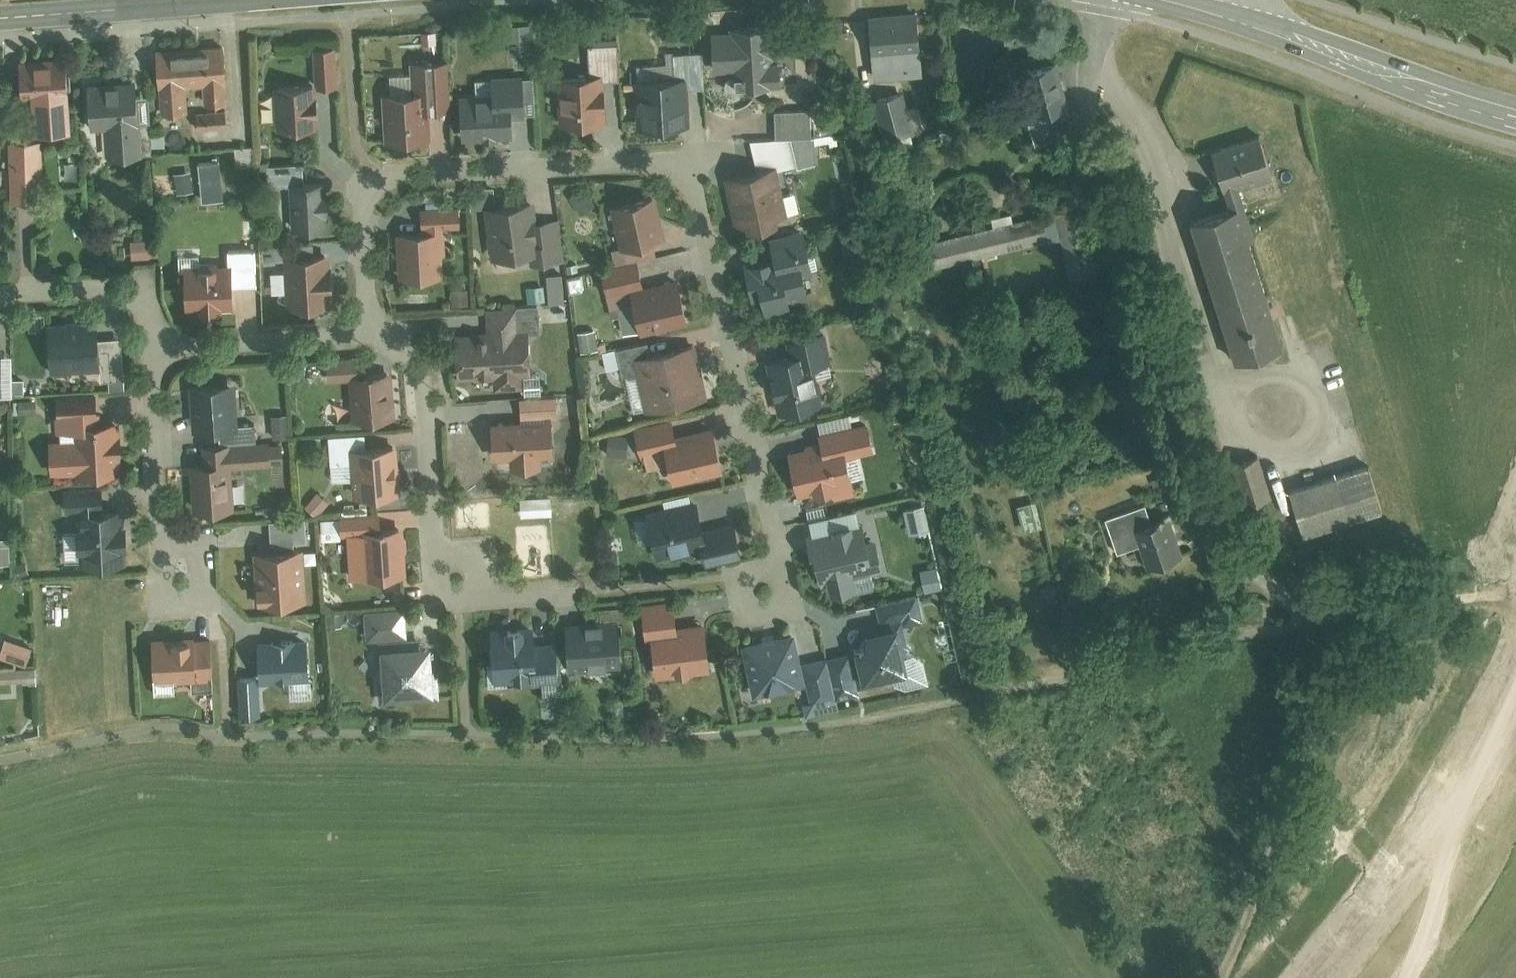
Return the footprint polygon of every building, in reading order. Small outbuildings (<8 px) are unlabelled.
[(872,14),(875,76),(925,74),(922,11),(872,14)] [(592,43),(593,69),(605,69),(606,79),(621,78),(620,42),(617,42),(616,15),(602,16),(603,43),(592,43)] [(532,19),(509,19),(509,36),(532,37),(532,19)] [(728,27),(714,28),(714,68),(737,68),(737,72),(732,72),(728,74),(726,79),(727,84),(728,88),(733,91),(745,90),(745,87),(795,84),(795,54),(799,54),(798,29),(770,29),(770,22),(728,23),(728,27)] [(689,70),(689,85),(705,85),(703,38),(682,39),(682,50),(669,51),(669,62),(637,63),(638,71),(689,70)] [(226,45),(160,48),(163,109),(187,108),(186,85),(205,84),(206,102),(228,101),(226,45)] [(336,46),(316,47),(318,85),(338,84),(336,46)] [(69,55),(22,57),(23,89),(34,89),(36,125),(72,124),(69,55)] [(415,88),(383,90),(386,139),(430,136),(429,107),(452,106),(449,56),(413,58),(415,88)] [(1065,108),(1054,66),(1018,75),(1028,117),(1020,119),(1027,149),(1060,141),(1052,111),(1065,108)] [(593,69),(558,71),(561,122),(608,119),(606,79),(605,69),(593,69)] [(689,70),(638,71),(639,128),(659,128),(659,121),(690,121),(689,85),(689,70)] [(495,91),(463,92),(465,134),(516,132),(515,111),(536,111),(535,72),(523,73),(524,77),(495,78),(495,91)] [(142,81),(89,83),(91,126),(109,125),(110,153),(144,152),(142,81)] [(314,83),(276,83),(277,127),(319,126),(318,97),(314,97),(314,83)] [(904,89),(887,94),(899,133),(916,128),(904,89)] [(777,107),(778,136),(813,134),(812,107),(777,107)] [(228,113),(198,113),(199,128),(228,127),(228,113)] [(752,137),(759,166),(778,161),(780,168),(817,159),(816,134),(813,134),(778,136),(752,137)] [(1215,149),(1226,184),(1276,174),(1264,137),(1215,149)] [(42,138),(12,139),(14,199),(44,198),(42,138)] [(224,158),(200,160),(203,199),(227,197),(224,158)] [(305,161),(269,162),(271,184),(288,183),(290,227),(328,225),(325,177),(306,178),(305,161)] [(759,166),(725,175),(738,224),(791,210),(780,168),(778,161),(759,166)] [(471,207),(487,206),(487,203),(496,203),(495,185),(470,187),(471,207)] [(585,186),(572,193),(582,210),(594,203),(585,186)] [(657,192),(613,202),(623,244),(655,239),(667,235),(657,192)] [(496,203),(487,203),(487,206),(492,254),(538,249),(535,218),(533,198),(496,203)] [(1241,202),(1190,218),(1234,359),(1285,343),(1241,202)] [(422,207),(423,228),(442,227),(463,226),(462,204),(422,207)] [(561,216),(535,218),(538,249),(539,261),(565,259),(561,216)] [(1079,216),(1056,221),(1071,283),(1093,278),(1079,216)] [(229,247),(229,260),(229,264),(235,264),(236,284),(258,284),(257,220),(245,221),(246,247),(229,247)] [(1036,220),(933,242),(938,266),(1041,244),(1036,220)] [(423,228),(397,229),(399,276),(444,274),(442,227),(423,228)] [(770,254),(748,258),(755,296),(766,294),(769,314),(795,309),(793,298),(813,294),(808,271),(819,269),(816,250),(813,251),(809,228),(767,236),(770,254)] [(285,253),(291,253),(291,238),(265,239),(265,257),(285,256),(285,253)] [(658,255),(655,239),(623,244),(614,246),(617,263),(640,258),(658,255)] [(291,253),(285,253),(285,256),(288,305),(335,303),(332,251),(291,253)] [(640,258),(603,267),(609,293),(634,286),(646,284),(640,258)] [(205,265),(188,265),(189,307),(201,307),(201,310),(220,310),(220,306),(236,306),(236,284),(235,264),(229,264),(219,264),(219,261),(205,261),(205,265)] [(563,271),(549,272),(550,301),(565,300),(563,271)] [(646,284),(634,286),(637,300),(620,304),(626,331),(641,327),(642,331),(691,320),(681,276),(646,284)] [(469,286),(453,287),(453,303),(469,302),(469,286)] [(459,333),(461,370),(498,369),(498,387),(524,386),(523,372),(534,372),(533,332),(518,333),(517,305),(487,306),(488,332),(459,333)] [(48,322),(50,370),(104,368),(105,384),(125,383),(124,334),(95,335),(95,321),(48,322)] [(792,351),(767,356),(780,409),(824,399),(815,361),(830,357),(823,326),(788,334),(792,351)] [(638,367),(646,407),(704,397),(694,344),(649,352),(648,342),(614,348),(619,370),(638,367)] [(364,356),(327,358),(328,380),(351,379),(352,418),(394,416),(392,367),(364,368),(364,356)] [(191,383),(193,426),(220,425),(240,424),(240,422),(239,381),(191,383)] [(559,392),(521,393),(522,417),(556,416),(560,416),(559,392)] [(101,393),(59,395),(61,438),(50,438),(52,472),(124,468),(121,411),(102,411),(101,393)] [(287,412),(273,412),(274,434),(287,434),(287,412)] [(522,417),(494,418),(495,455),(511,455),(512,465),(543,463),(543,453),(557,452),(556,416),(522,417)] [(649,466),(668,462),(671,480),(726,469),(717,424),(677,431),(674,417),(636,424),(642,455),(646,454),(649,466)] [(822,441),(790,447),(799,492),(831,486),(833,496),(859,491),(852,452),(876,447),(870,420),(820,430),(822,441)] [(240,424),(220,425),(221,440),(257,439),(256,421),(240,422),(240,424)] [(353,445),(367,444),(366,431),(329,433),(332,481),(355,479),(353,445)] [(257,439),(221,440),(202,441),(203,459),(231,457),(232,466),(273,464),(272,461),(284,461),(285,442),(272,442),(272,439),(257,439)] [(367,444),(353,445),(355,479),(356,492),(402,490),(399,442),(367,444)] [(203,459),(191,460),(194,509),(213,508),(213,511),(228,510),(227,507),(234,506),(232,466),(231,457),(203,459)] [(1288,485),(1302,530),(1385,506),(1371,460),(1288,485)] [(1228,471),(1238,503),(1262,496),(1252,463),(1228,471)] [(83,547),(83,562),(124,560),(124,544),(131,544),(130,519),(126,519),(126,498),(107,498),(107,482),(66,484),(67,503),(79,503),(80,547),(83,547)] [(331,500),(319,489),(307,503),(319,514),(331,500)] [(702,499),(651,511),(662,554),(706,543),(713,542),(710,530),(702,499)] [(921,500),(906,503),(910,522),(926,519),(921,500)] [(1148,502),(1109,514),(1119,548),(1141,541),(1149,568),(1206,550),(1192,504),(1152,516),(1148,502)] [(811,528),(808,528),(817,575),(828,573),(832,589),(857,584),(858,591),(876,587),(873,570),(886,568),(880,535),(874,536),(870,514),(859,516),(858,507),(809,517),(811,528)] [(382,522),(382,511),(342,513),(343,516),(322,517),(323,537),(343,536),(343,534),(349,533),(351,574),(406,571),(404,521),(382,522)] [(271,547),(297,546),(296,539),(308,539),(307,516),(270,518),(271,547)] [(713,542),(706,543),(709,560),(744,553),(737,524),(710,530),(713,542)] [(271,547),(255,548),(256,577),(253,577),(254,601),(307,599),(304,545),(297,546),(271,547)] [(939,566),(923,569),(926,589),(943,586),(939,566)] [(877,597),(882,624),(902,620),(902,623),(924,618),(918,590),(877,597)] [(653,628),(680,625),(677,598),(644,601),(648,637),(654,637),(653,628)] [(378,640),(407,638),(406,606),(367,607),(368,640),(378,640)] [(347,610),(331,610),(331,622),(347,622),(347,610)] [(602,616),(567,618),(569,667),(624,665),(623,639),(622,616),(602,616)] [(680,625),(653,628),(654,637),(659,674),(712,667),(706,620),(680,625)] [(864,627),(851,646),(852,648),(859,686),(884,681),(883,677),(894,675),(895,680),(906,686),(929,681),(925,658),(916,651),(908,653),(902,623),(902,620),(882,624),(864,627)] [(495,623),(495,626),(497,659),(490,659),(491,684),(508,683),(508,678),(532,677),(533,681),(543,681),(544,691),(563,691),(561,640),(540,641),(539,621),(495,623)] [(752,691),(808,679),(803,658),(798,629),(741,641),(752,691)] [(197,634),(154,635),(155,674),(177,674),(178,677),(193,677),(198,677),(198,649),(197,634)] [(310,635),(260,637),(261,672),(261,679),(292,678),(292,675),(311,674),(310,635)] [(7,636),(2,654),(27,661),(32,643),(7,636)] [(435,636),(407,638),(378,640),(381,694),(439,690),(435,636)] [(852,648),(829,653),(836,692),(837,695),(860,691),(859,686),(852,648)] [(215,649),(198,649),(198,677),(193,677),(193,688),(215,688),(215,649)] [(811,697),(836,692),(829,653),(803,658),(808,679),(811,697)] [(0,666),(0,677),(38,676),(38,664),(0,666)] [(261,672),(240,673),(241,710),(262,709),(261,679),(261,672)]
